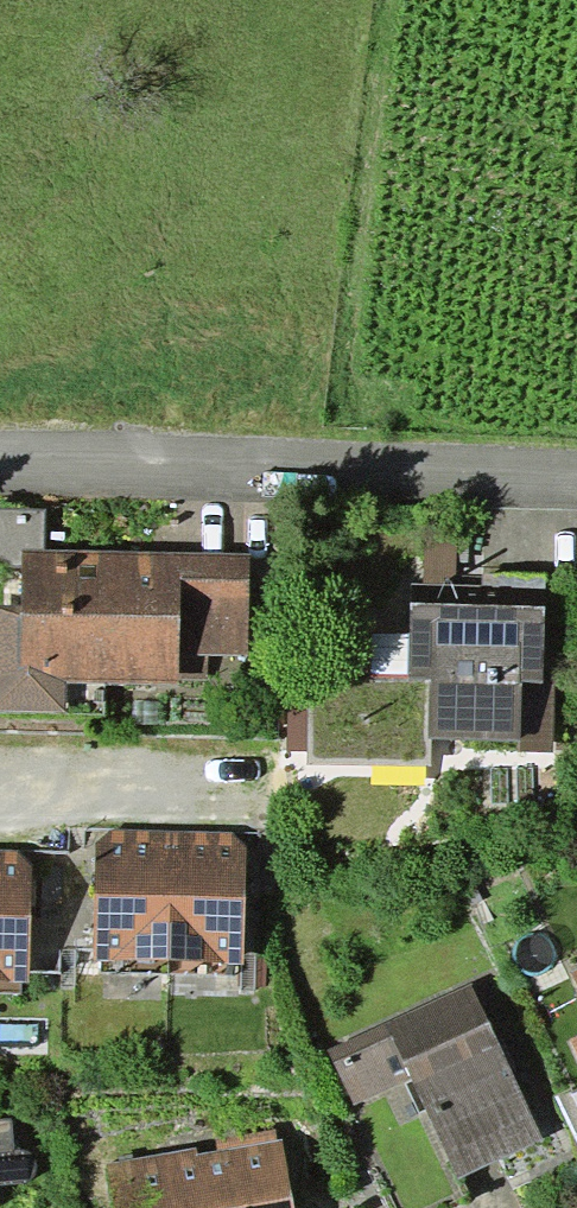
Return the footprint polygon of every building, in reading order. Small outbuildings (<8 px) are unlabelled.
[(428,524),(424,584),(446,584),(454,575),(458,525),(428,524)] [(21,550),(21,565),(20,604),(0,605),(0,711),(66,711),(66,679),(179,678),(179,652),(180,552),(44,550),(21,550)] [(180,552),(179,652),(207,652),(248,653),(251,554),(180,552)] [(545,574),(484,574),(484,606),(545,605),(545,574)] [(553,753),(555,683),(543,683),(545,605),(484,606),(410,602),(409,634),(409,683),(371,682),(312,680),(310,712),(310,752),(310,763),(427,766),(428,739),(520,742),(519,752),(553,753)] [(409,634),(372,633),(371,682),(409,683),(409,634)] [(207,679),(207,652),(179,652),(179,678),(207,679)] [(288,752),(310,752),(310,712),(288,712),(288,752)] [(95,959),(167,962),(174,831),(110,829),(96,844),(95,959)] [(233,832),(174,831),(167,962),(242,964),(244,845),(233,832)] [(0,850),(0,981),(30,981),(33,865),(21,851),(0,850)] [(353,1106),(413,1079),(458,1179),(543,1140),(472,984),(327,1050),(353,1106)] [(569,1040),(576,1056),(576,1037),(569,1040)] [(0,1120),(0,1186),(26,1185),(30,1182),(35,1178),(36,1170),(37,1161),(35,1155),(28,1150),(14,1150),(11,1119),(0,1120)] [(108,1164),(116,1207),(294,1207),(283,1140),(278,1140),(276,1130),(218,1140),(219,1150),(196,1154),(195,1148),(108,1164)]
